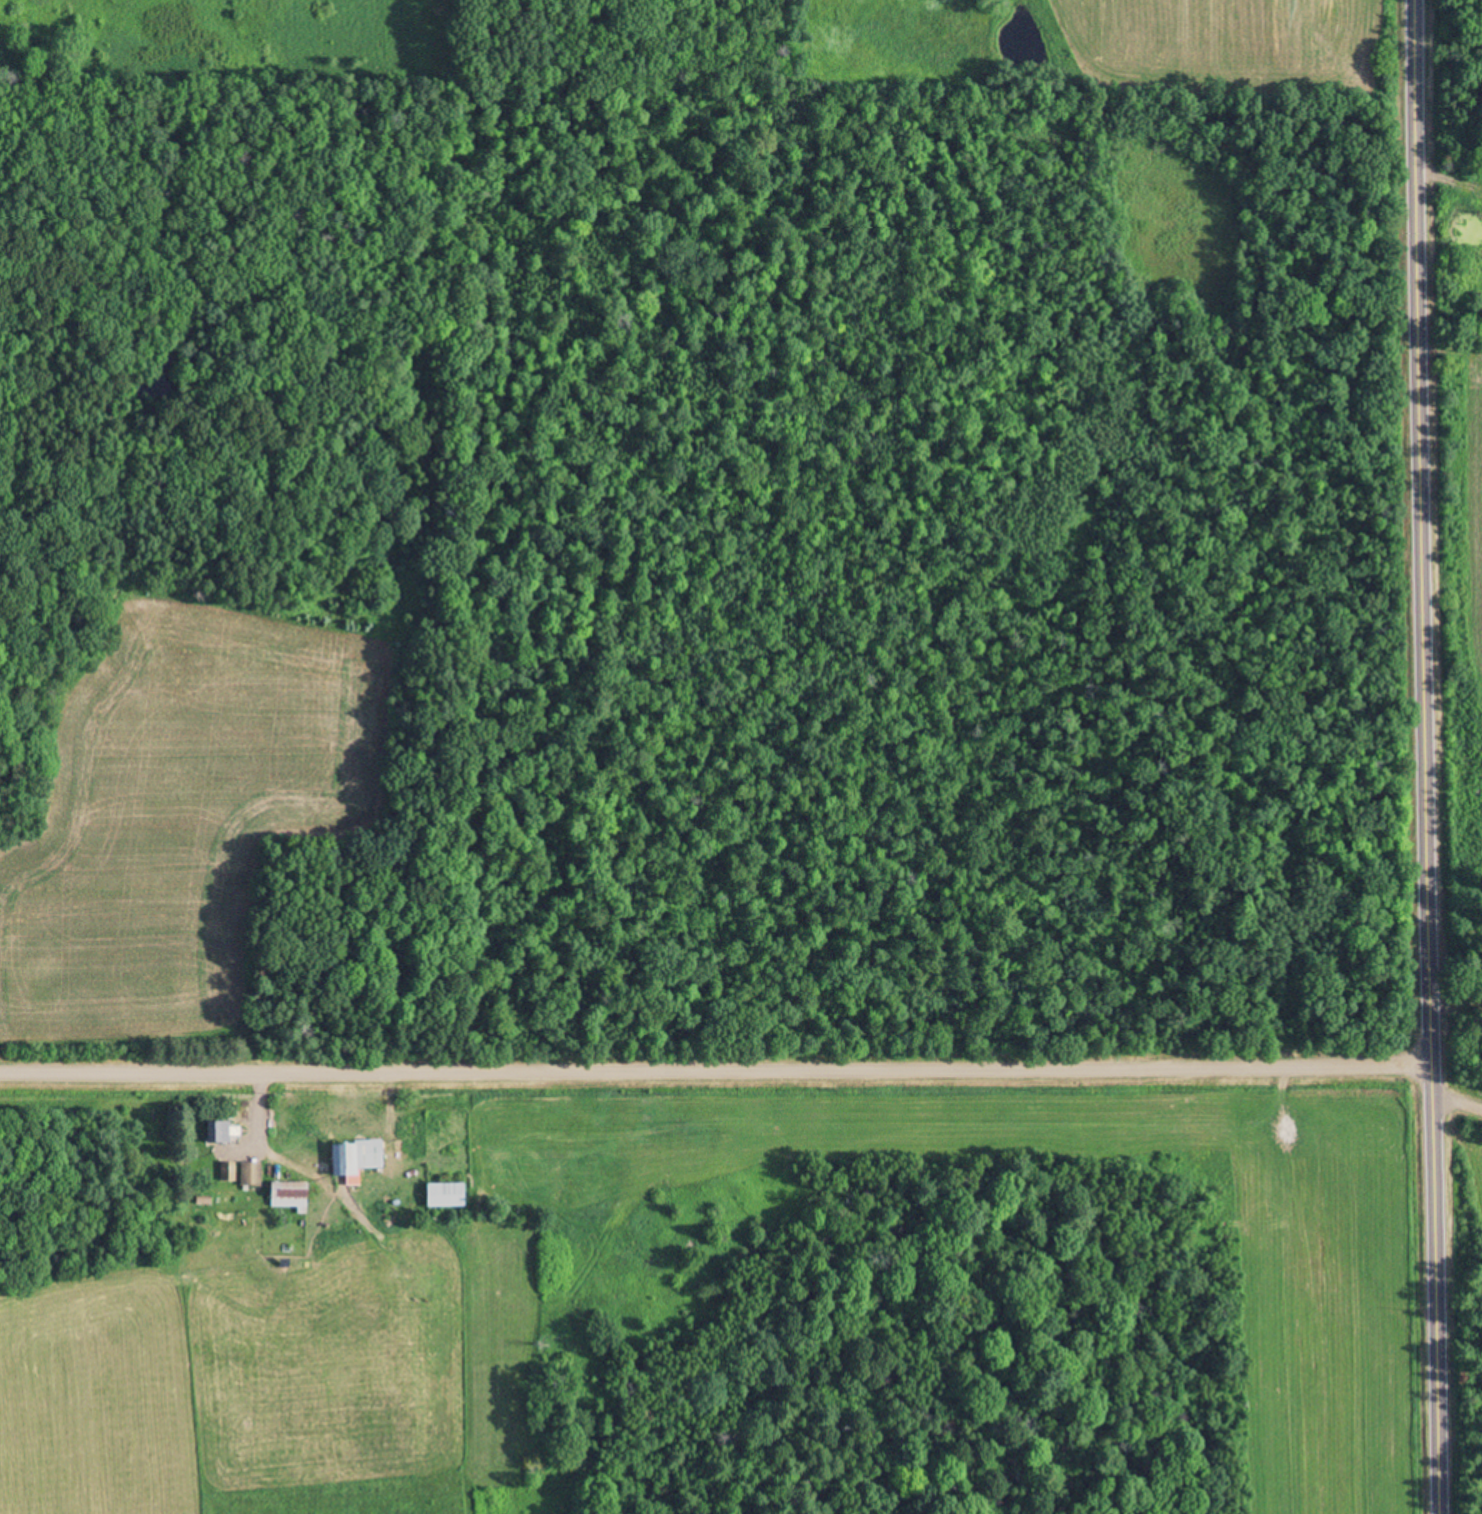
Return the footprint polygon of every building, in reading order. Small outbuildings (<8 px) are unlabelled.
[(206,1144),(226,1144),(226,1123),(206,1123),(206,1144)] [(380,1170),(379,1142),(330,1143),(330,1177),(345,1176),(346,1186),(357,1186),(357,1171),(380,1170)] [(234,1183),(234,1164),(220,1164),(220,1182),(234,1183)] [(259,1164),(239,1164),(239,1187),(259,1187),(259,1164)] [(305,1183),(269,1183),(269,1209),(296,1209),(296,1214),(305,1214),(305,1183)] [(425,1209),(462,1209),(462,1185),(425,1185),(425,1209)]
